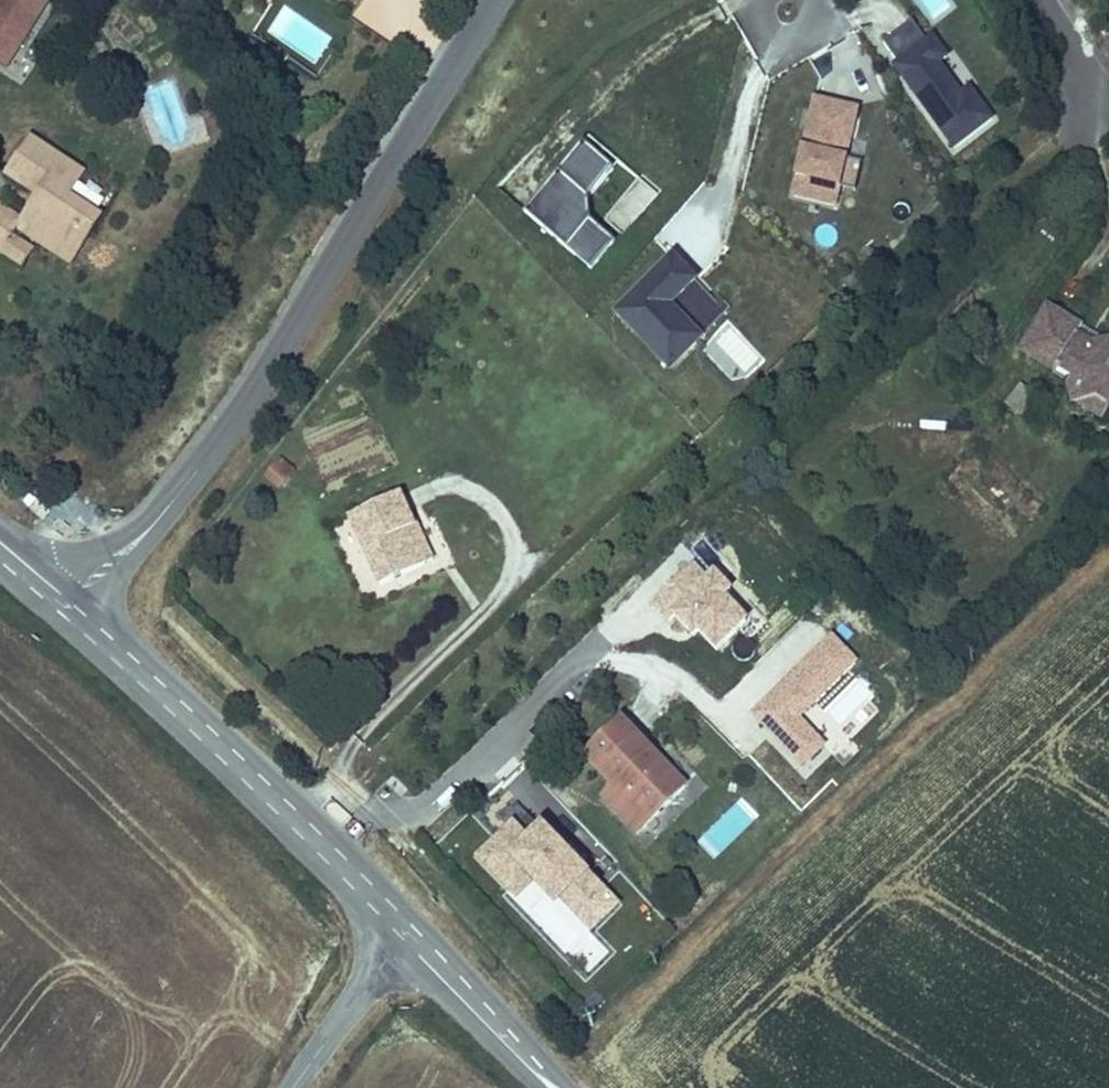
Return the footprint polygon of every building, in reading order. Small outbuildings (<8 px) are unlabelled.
[(55,5),(49,0),(3,0),(0,4),(0,59),(9,66),(55,5)] [(280,12),(286,0),(265,0),(264,3),(280,12)] [(996,113),(973,82),(965,88),(943,57),(951,51),(937,32),(926,39),(911,19),(882,41),(897,61),(893,63),(952,144),(996,113)] [(863,115),(815,102),(788,198),(836,211),(842,189),(850,163),(863,115)] [(88,167),(37,134),(19,164),(48,182),(58,188),(50,200),(41,194),(31,212),(0,194),(0,241),(4,243),(13,227),(18,219),(23,222),(26,217),(67,243),(82,220),(88,225),(98,210),(72,193),(88,167)] [(591,215),(589,193),(614,165),(584,139),(525,207),(592,265),(616,237),(591,215)] [(863,166),(850,163),(842,189),(855,193),(863,166)] [(629,233),(655,193),(636,181),(610,220),(629,233)] [(58,188),(48,182),(41,194),(50,200),(58,188)] [(23,222),(71,253),(88,225),(82,220),(67,243),(26,217),(23,222)] [(33,240),(13,227),(4,243),(24,256),(33,240)] [(691,329),(691,318),(674,300),(699,276),(675,248),(612,308),(668,369),(700,338),(691,329)] [(1068,381),(1077,402),(1096,392),(1108,399),(1108,345),(1105,337),(1090,344),(1076,336),(1081,327),(1045,307),(1022,350),(1056,368),(1057,366),(1072,375),(1068,381)] [(705,333),(691,318),(691,329),(700,338),(705,333)] [(1090,344),(1105,337),(1082,325),(1081,327),(1076,336),(1090,344)] [(1077,402),(1106,418),(1108,412),(1108,399),(1096,392),(1077,402)] [(281,492),(297,470),(279,458),(264,481),(281,492)] [(350,518),(379,588),(424,569),(409,532),(414,530),(399,496),(350,518)] [(409,532),(424,569),(434,565),(418,528),(414,530),(409,532)] [(711,583),(695,566),(653,606),(709,666),(751,626),(731,604),(736,599),(717,578),(711,583)] [(827,747),(803,721),(860,668),(834,640),(752,716),(802,770),(827,747)] [(643,830),(682,791),(619,724),(583,758),(613,790),(623,800),(618,804),(643,830)] [(599,802),(634,838),(643,830),(618,804),(623,800),(613,790),(599,802)] [(716,859),(755,820),(736,800),(696,840),(716,859)] [(574,909),(598,885),(541,828),(528,841),(514,827),(481,859),(518,896),(539,875),(574,909)]
